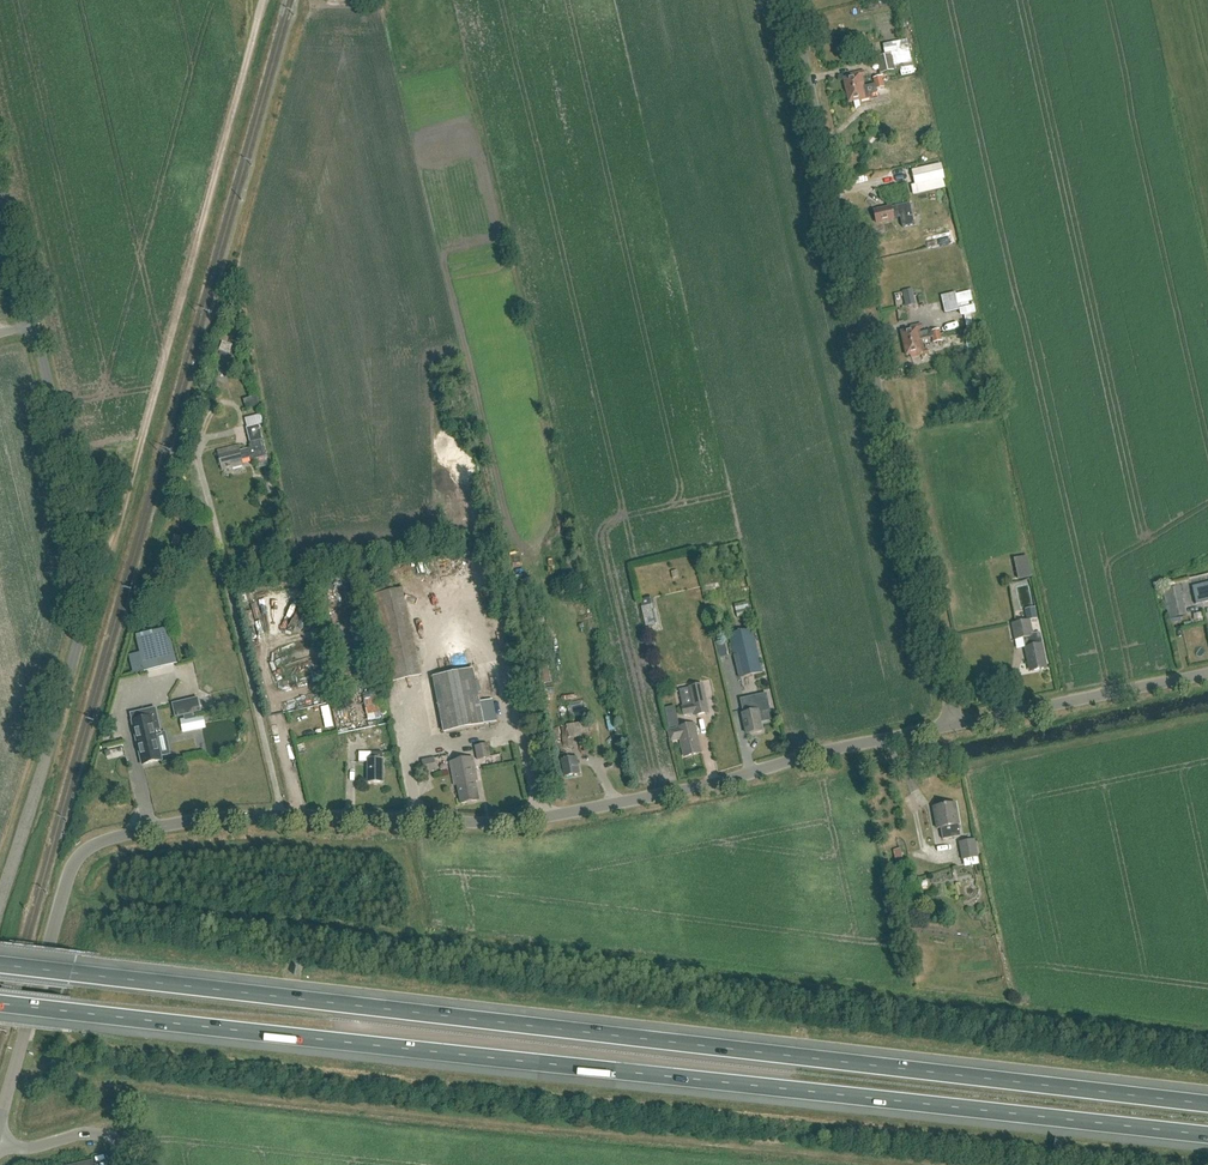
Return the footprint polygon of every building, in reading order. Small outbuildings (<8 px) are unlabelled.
[(882,74),(896,70),(893,54),(878,57),(882,74)] [(845,91),(862,87),(860,78),(863,77),(862,72),(845,75),(845,78),(842,79),(845,91)] [(874,85),(862,88),(862,87),(845,91),(847,103),(858,101),(858,104),(878,100),(876,90),(884,88),(881,78),(873,79),(874,85)] [(915,185),(931,181),(933,191),(946,188),(941,164),(912,171),(915,185)] [(872,212),(874,224),(891,220),(891,218),(899,216),(901,228),(913,225),(908,204),(889,208),(872,212)] [(912,289),(903,291),(904,299),(914,297),(912,289)] [(945,314),(959,310),(955,293),(941,297),(945,314)] [(899,333),(902,345),(920,341),(920,340),(932,338),(941,336),(939,330),(931,332),(931,331),(918,333),(918,330),(921,329),(920,325),(909,328),(909,331),(899,333)] [(920,341),(902,345),(905,356),(915,354),(915,357),(926,355),(925,350),(922,350),(920,341)] [(266,456),(259,426),(247,429),(251,449),(239,452),(238,446),(218,451),(222,471),(243,466),(241,459),(253,456),(254,459),(266,456)] [(179,546),(182,538),(176,536),(174,544),(179,546)] [(1027,556),(1013,559),(1017,580),(1031,577),(1027,556)] [(678,571),(671,572),(673,579),(680,578),(678,571)] [(392,580),(371,584),(373,595),(394,590),(392,580)] [(1179,586),(1162,590),(1168,619),(1185,615),(1179,586)] [(282,615),(294,615),(292,587),(280,588),(282,615)] [(1196,605),(1207,602),(1207,587),(1192,590),(1196,605)] [(400,589),(366,596),(385,685),(420,677),(400,589)] [(263,596),(264,603),(278,601),(277,594),(263,596)] [(641,607),(645,627),(656,624),(651,605),(641,607)] [(1026,621),(1037,619),(1036,608),(1025,610),(1026,621)] [(1046,669),(1039,633),(1031,635),(1029,622),(1013,625),(1016,641),(1024,639),(1026,645),(1022,646),(1027,668),(1029,668),(1030,672),(1046,669)] [(137,636),(146,672),(177,665),(171,640),(168,628),(152,632),(137,636)] [(738,679),(761,674),(752,630),(727,635),(738,679)] [(545,663),(540,664),(543,682),(548,681),(545,663)] [(442,733),(482,726),(492,724),(488,702),(478,704),(471,671),(431,679),(442,733)] [(689,689),(677,691),(680,702),(681,708),(680,709),(682,717),(694,714),(694,716),(707,713),(701,685),(689,688),(689,689)] [(237,689),(224,693),(225,698),(239,695),(237,689)] [(368,698),(371,713),(382,711),(378,695),(368,698)] [(742,715),(741,715),(745,735),(760,732),(759,723),(769,721),(770,721),(765,696),(739,701),(742,715)] [(161,760),(155,735),(161,734),(155,709),(132,715),(135,729),(138,728),(141,737),(137,738),(143,765),(161,760)] [(557,752),(574,749),(573,740),(588,737),(585,723),(554,729),(557,752)] [(700,754),(693,725),(676,729),(676,730),(667,732),(669,743),(679,740),(682,756),(685,755),(686,757),(696,755),(700,754)] [(476,762),(489,759),(487,746),(474,749),(476,762)] [(370,754),(370,763),(367,763),(367,783),(381,784),(381,754),(370,754)] [(466,795),(468,803),(477,801),(474,783),(476,782),(471,758),(460,761),(462,773),(463,773),(467,795),(466,795)] [(563,778),(578,776),(575,758),(560,761),(563,778)] [(423,775),(436,772),(433,759),(421,761),(423,775)] [(459,805),(468,803),(466,795),(467,795),(463,773),(462,773),(460,761),(448,763),(453,787),(455,787),(459,805)] [(959,837),(957,826),(958,825),(954,804),(932,808),(936,829),(939,829),(941,840),(959,837)] [(961,862),(977,859),(974,841),(958,844),(961,862)] [(900,849),(893,850),(896,864),(903,863),(900,849)] [(713,1042),(752,1044),(753,1035),(713,1034),(713,1042)] [(873,1060),(907,1062),(908,1054),(874,1052),(873,1060)]
